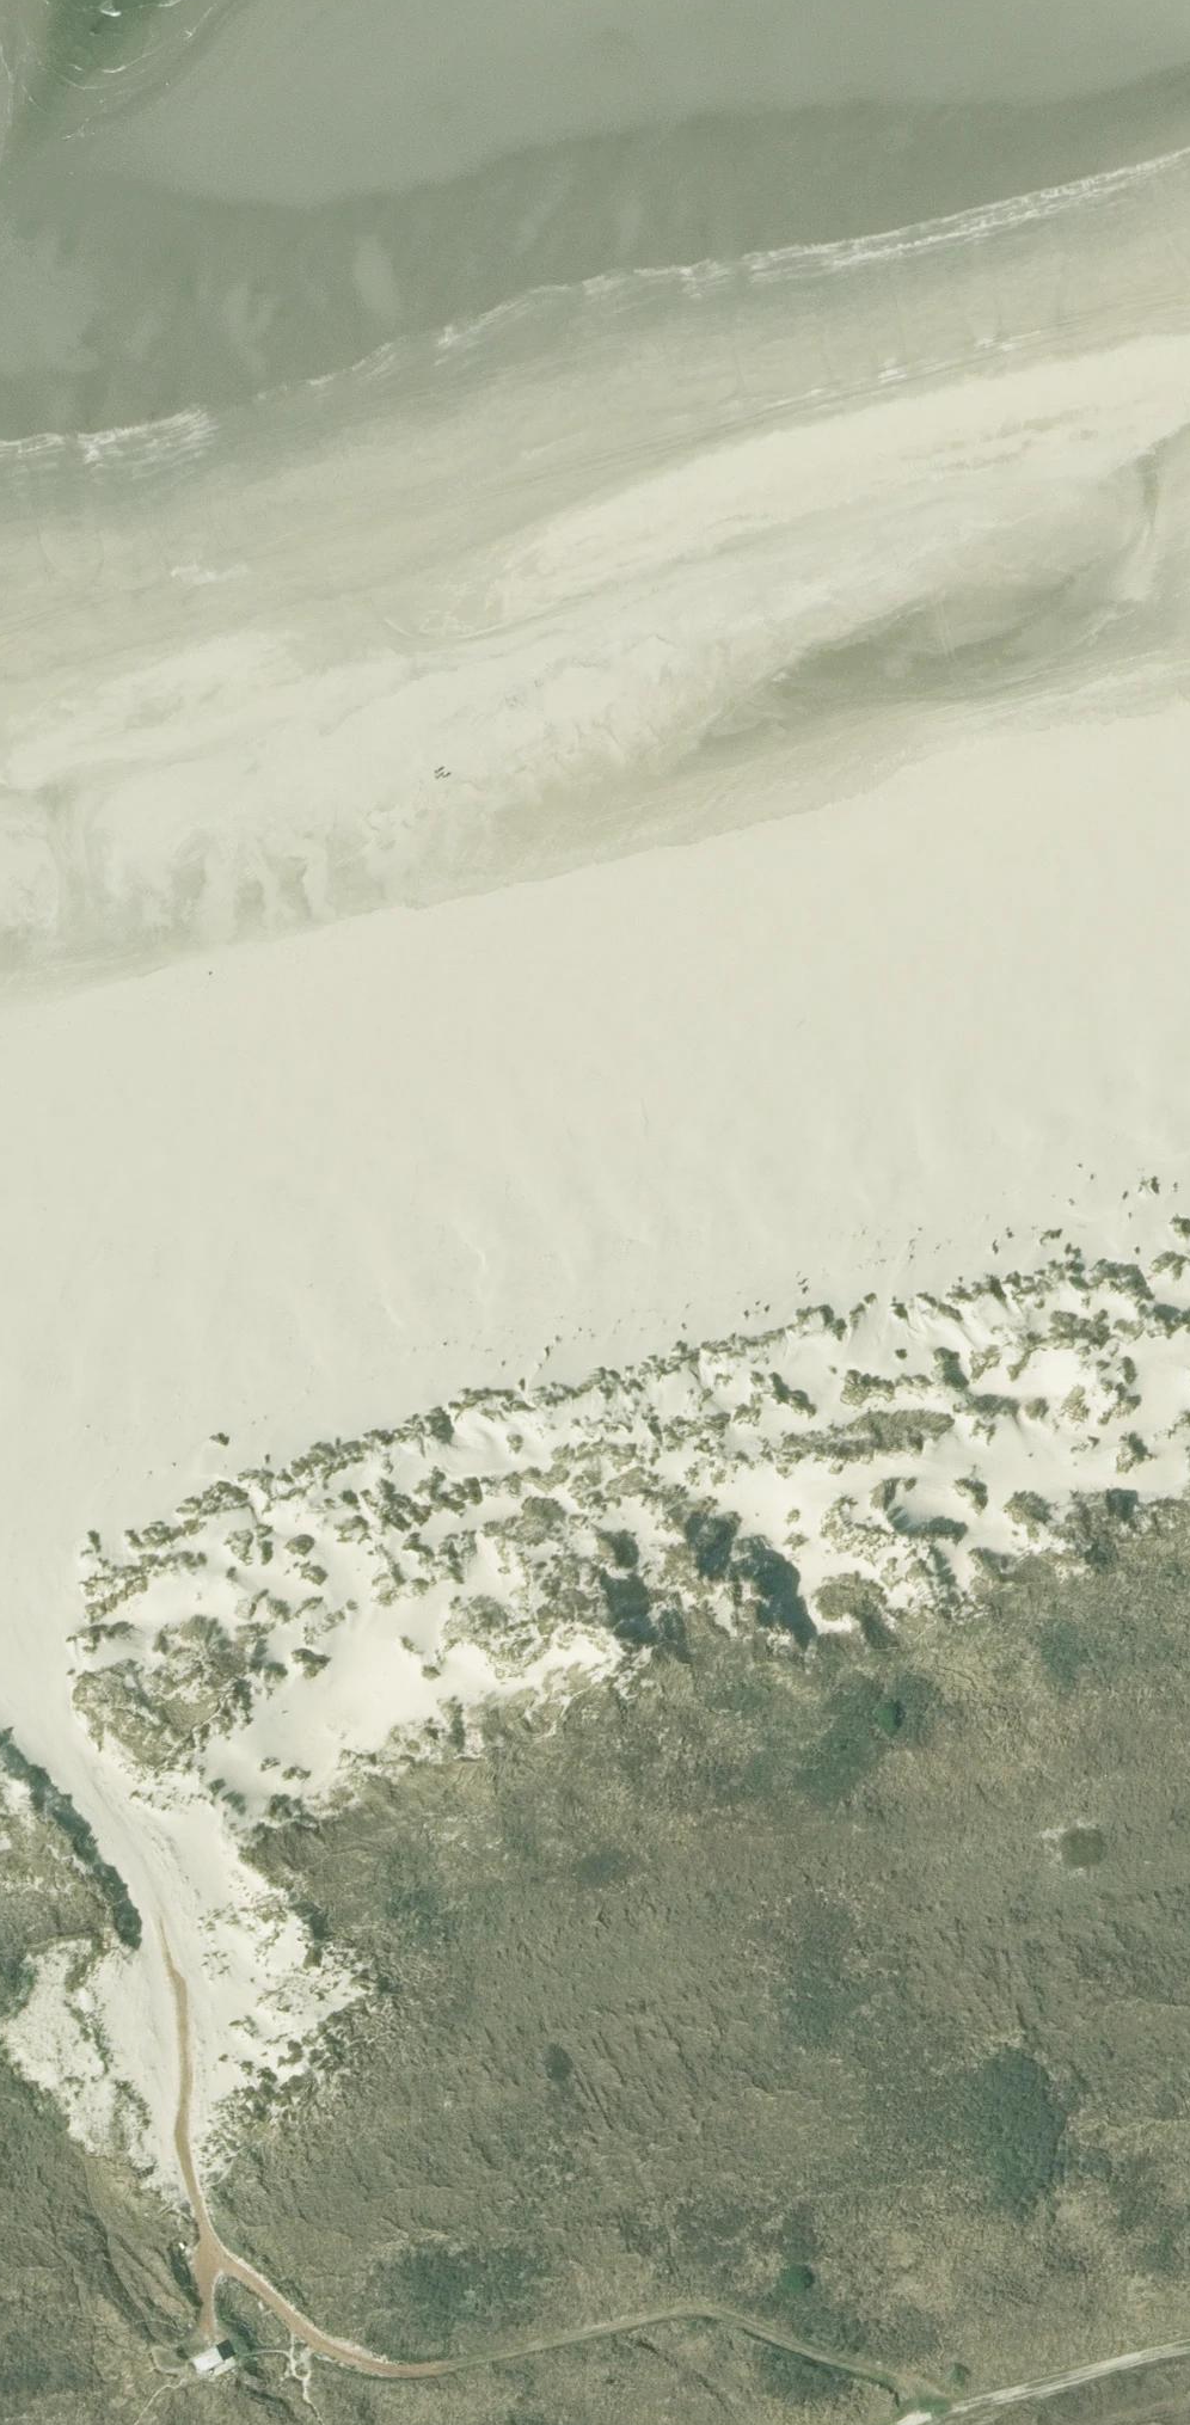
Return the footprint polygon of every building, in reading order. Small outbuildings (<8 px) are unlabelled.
[(225,2373),(217,2357),(193,2369),(201,2385),(225,2373)]
